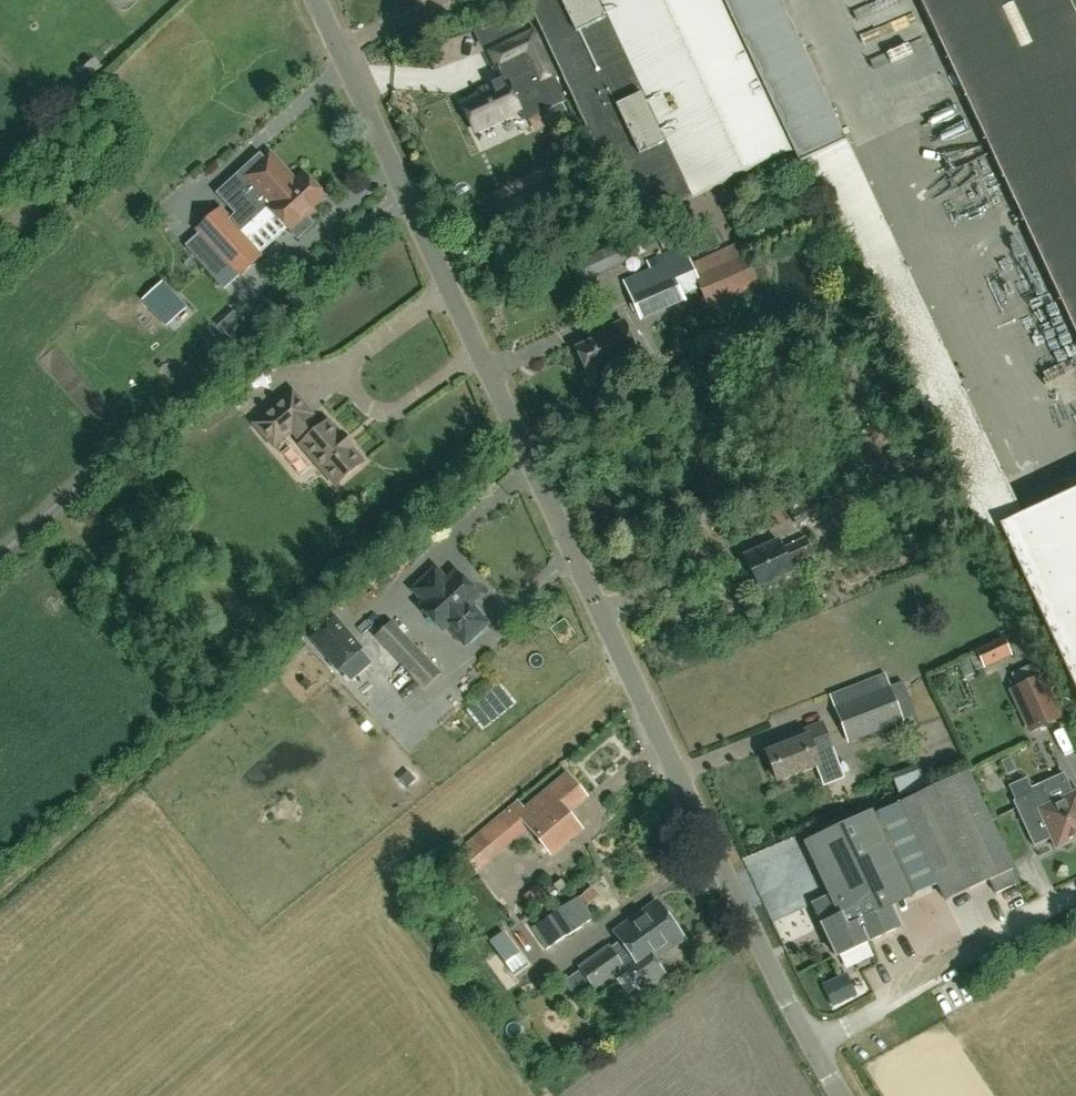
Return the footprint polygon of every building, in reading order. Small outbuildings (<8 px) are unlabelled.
[(1025,516),(781,0),(528,0),(579,109),(611,176),(623,203),(634,227),(646,222),(797,151),(803,164),(808,162),(874,300),(986,539),(1003,531),(1075,686),(1075,492),(1025,516)] [(989,147),(1075,331),(1075,15),(1069,0),(921,0),(989,147)] [(519,17),(481,28),(489,43),(523,26),(519,17)] [(517,111),(521,119),(565,98),(534,31),(490,52),(503,80),(484,89),(486,93),(462,104),(475,131),(517,111)] [(311,210),(324,199),(303,176),(295,183),(270,155),(265,160),(260,154),(247,166),(248,166),(240,173),(251,185),(227,206),(235,215),(229,220),(221,210),(197,231),(239,278),(262,257),(241,233),(269,208),(299,241),(314,227),(307,219),(314,213),(311,210)] [(625,281),(631,295),(641,316),(682,299),(703,290),(708,303),(762,279),(745,240),(691,263),(687,254),(625,281)] [(145,301),(167,326),(185,309),(163,285),(145,301)] [(638,355),(624,320),(590,334),(592,339),(575,346),(586,371),(582,373),(588,386),(611,377),(608,368),(638,355)] [(301,446),(336,487),(364,463),(352,449),(354,448),(342,434),(341,436),(329,422),(321,428),(311,417),(313,415),(293,391),(254,424),(274,448),(292,432),(303,444),(301,446)] [(795,575),(791,567),(814,557),(806,538),(783,548),(780,539),(744,554),(759,590),(795,575)] [(420,607),(428,615),(442,631),(447,626),(465,645),(488,624),(470,605),(479,596),(457,573),(448,581),(436,569),(419,585),(431,597),(420,607)] [(339,668),(361,649),(335,619),(313,638),(339,668)] [(392,622),(376,638),(425,689),(441,674),(392,622)] [(985,668),(1013,656),(1005,637),(976,649),(985,668)] [(363,681),(371,666),(360,660),(352,675),(363,681)] [(1064,717),(1046,677),(1016,690),(1034,731),(1064,717)] [(904,721),(897,703),(892,688),(834,708),(848,742),(904,721)] [(1070,742),(1064,725),(1047,732),(1054,749),(1070,742)] [(785,738),(787,742),(765,751),(777,784),(822,767),(817,754),(835,747),(828,727),(809,734),(808,730),(785,738)] [(890,807),(927,889),(936,885),(945,902),(991,880),(997,893),(1020,883),(969,770),(890,807)] [(481,829),(497,849),(509,840),(506,836),(529,817),(532,821),(526,826),(551,856),(584,829),(569,811),(588,796),(568,771),(524,806),(518,799),(481,829)] [(1075,841),(1075,793),(1050,804),(1043,788),(1015,800),(1035,846),(1053,838),(1058,849),(1075,841)] [(804,841),(830,895),(813,904),(838,957),(902,928),(892,907),(913,898),(913,896),(927,889),(890,807),(874,814),(871,810),(804,841)] [(531,896),(540,909),(553,900),(544,887),(531,896)] [(545,950),(593,918),(579,895),(530,928),(545,950)] [(666,970),(659,960),(687,939),(658,898),(616,928),(637,958),(628,965),(613,943),(583,964),(599,987),(627,967),(642,987),(666,970)] [(527,964),(503,932),(489,942),(513,975),(527,964)] [(857,985),(833,997),(839,1009),(863,997),(857,985)]
